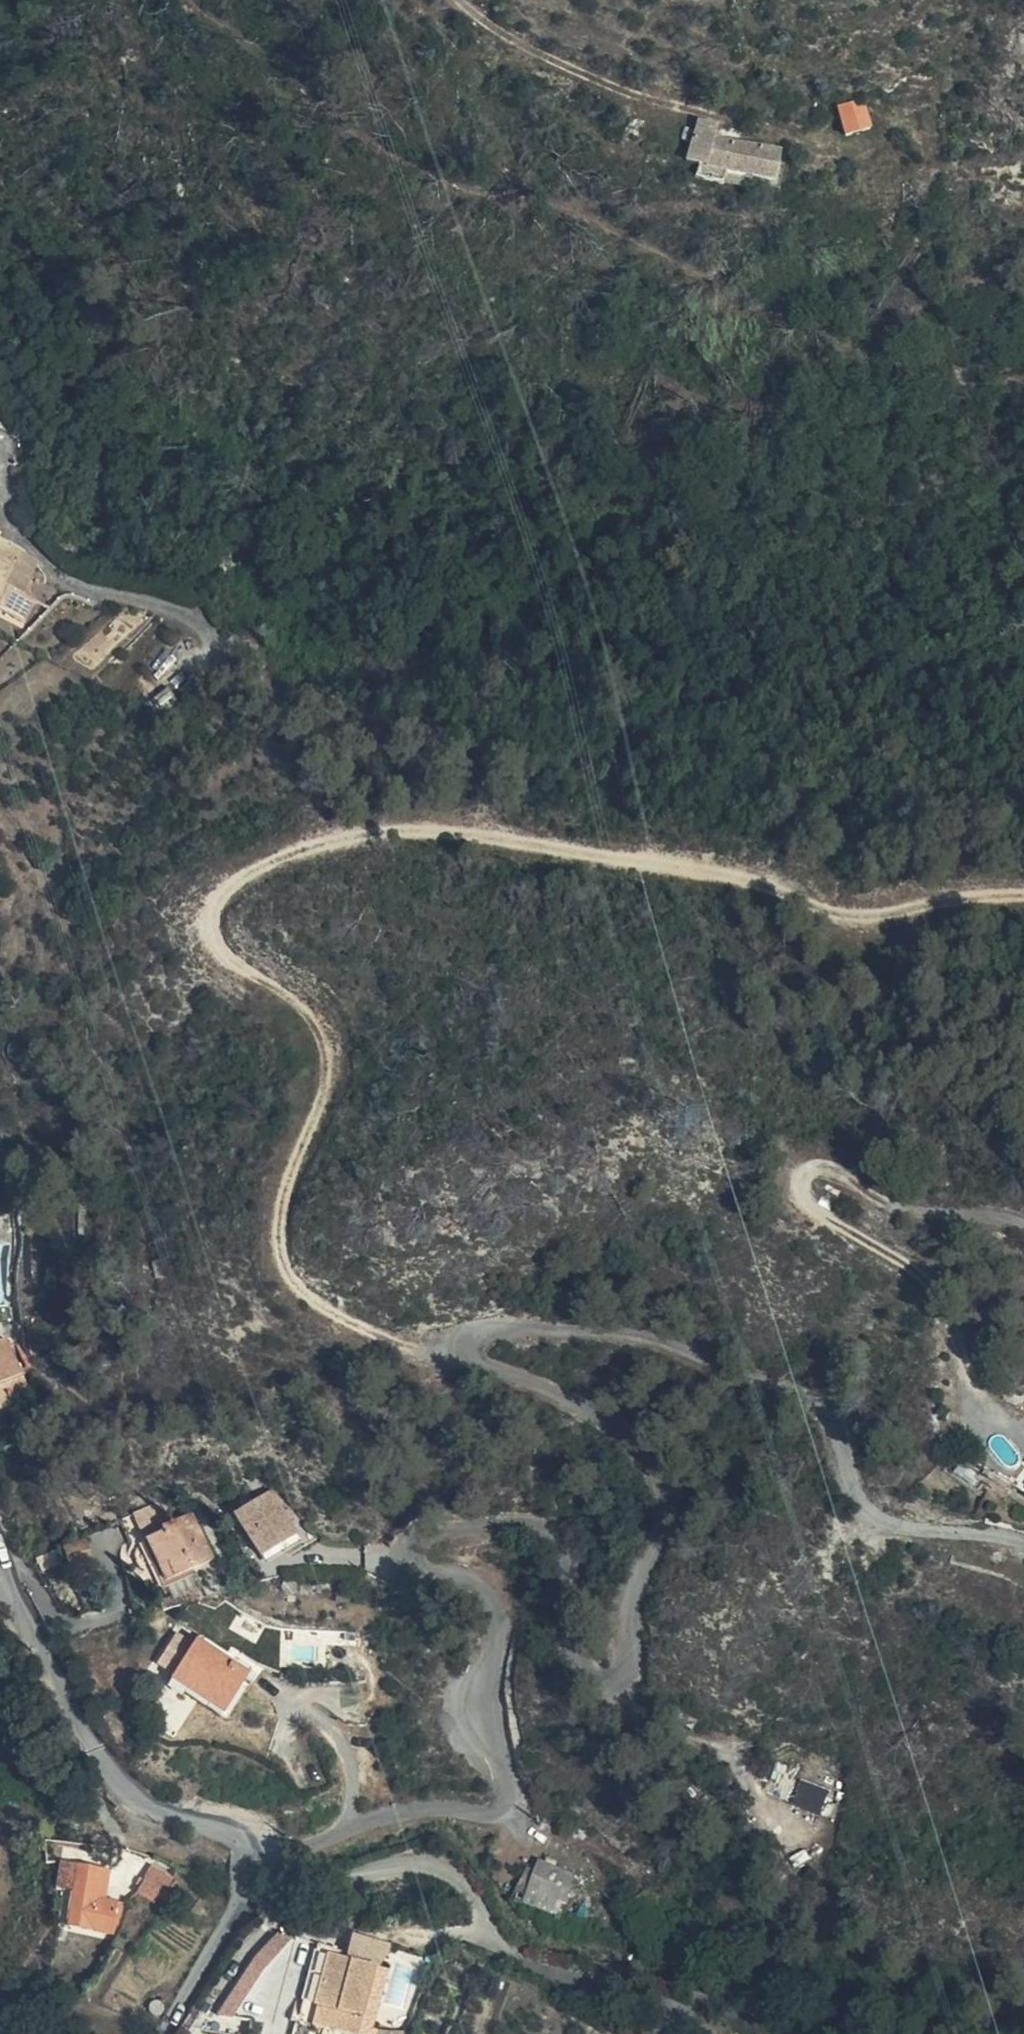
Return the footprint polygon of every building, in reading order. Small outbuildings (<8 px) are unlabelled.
[(838,132),(864,127),(860,101),(835,104),(838,132)] [(768,123),(768,128),(767,141),(779,142),(781,136),(783,128),(768,123)] [(692,180),(724,186),(727,174),(737,175),(743,147),(710,141),(711,131),(691,128),(689,137),(676,135),(674,147),(685,150),(682,170),(693,171),(692,180)] [(743,147),(737,175),(767,179),(771,152),(743,147)] [(5,550),(0,549),(0,611),(18,619),(28,596),(14,589),(28,561),(5,550)] [(150,701),(161,716),(177,705),(166,689),(150,701)] [(18,1386),(0,1344),(0,1394),(18,1386)] [(1013,1494),(1023,1502),(1023,1475),(1013,1494)] [(229,1509),(255,1554),(292,1531),(266,1487),(229,1509)] [(166,1516),(157,1498),(116,1519),(127,1541),(143,1535),(160,1573),(207,1555),(187,1508),(166,1516)] [(80,1541),(57,1550),(65,1569),(88,1559),(80,1541)] [(52,1550),(30,1561),(36,1575),(58,1565),(52,1550)] [(296,1577),(288,1572),(281,1573),(278,1585),(282,1588),(291,1591),(296,1585),(296,1577)] [(177,1597),(199,1591),(196,1582),(154,1595),(157,1603),(177,1597)] [(219,1702),(232,1678),(234,1660),(185,1634),(164,1673),(219,1702)] [(234,1660),(232,1678),(240,1664),(234,1660)] [(804,1776),(793,1802),(822,1814),(833,1788),(804,1776)] [(553,1892),(570,1849),(533,1835),(517,1877),(553,1892)] [(59,1912),(83,1919),(88,1909),(97,1875),(99,1857),(70,1851),(59,1912)] [(167,1904),(180,1872),(152,1860),(138,1892),(167,1904)] [(334,1948),(304,1941),(284,2019),(321,2026),(325,2007),(302,2000),(312,1951),(332,1955),(334,1948)] [(321,2026),(321,2028),(345,2033),(347,2033),(364,1963),(332,1955),(312,1951),(302,2000),(325,2007),(321,2026)] [(238,1989),(244,1991),(252,1973),(226,1964),(203,2022),(222,2029),(238,1989)] [(252,1973),(244,1991),(254,1995),(260,1976),(252,1973)] [(151,2001),(146,1999),(138,2001),(134,2007),(136,2016),(146,2020),(152,2015),(154,2008),(151,2001)] [(363,2026),(361,2033),(391,2033),(394,2024),(363,2026)]
